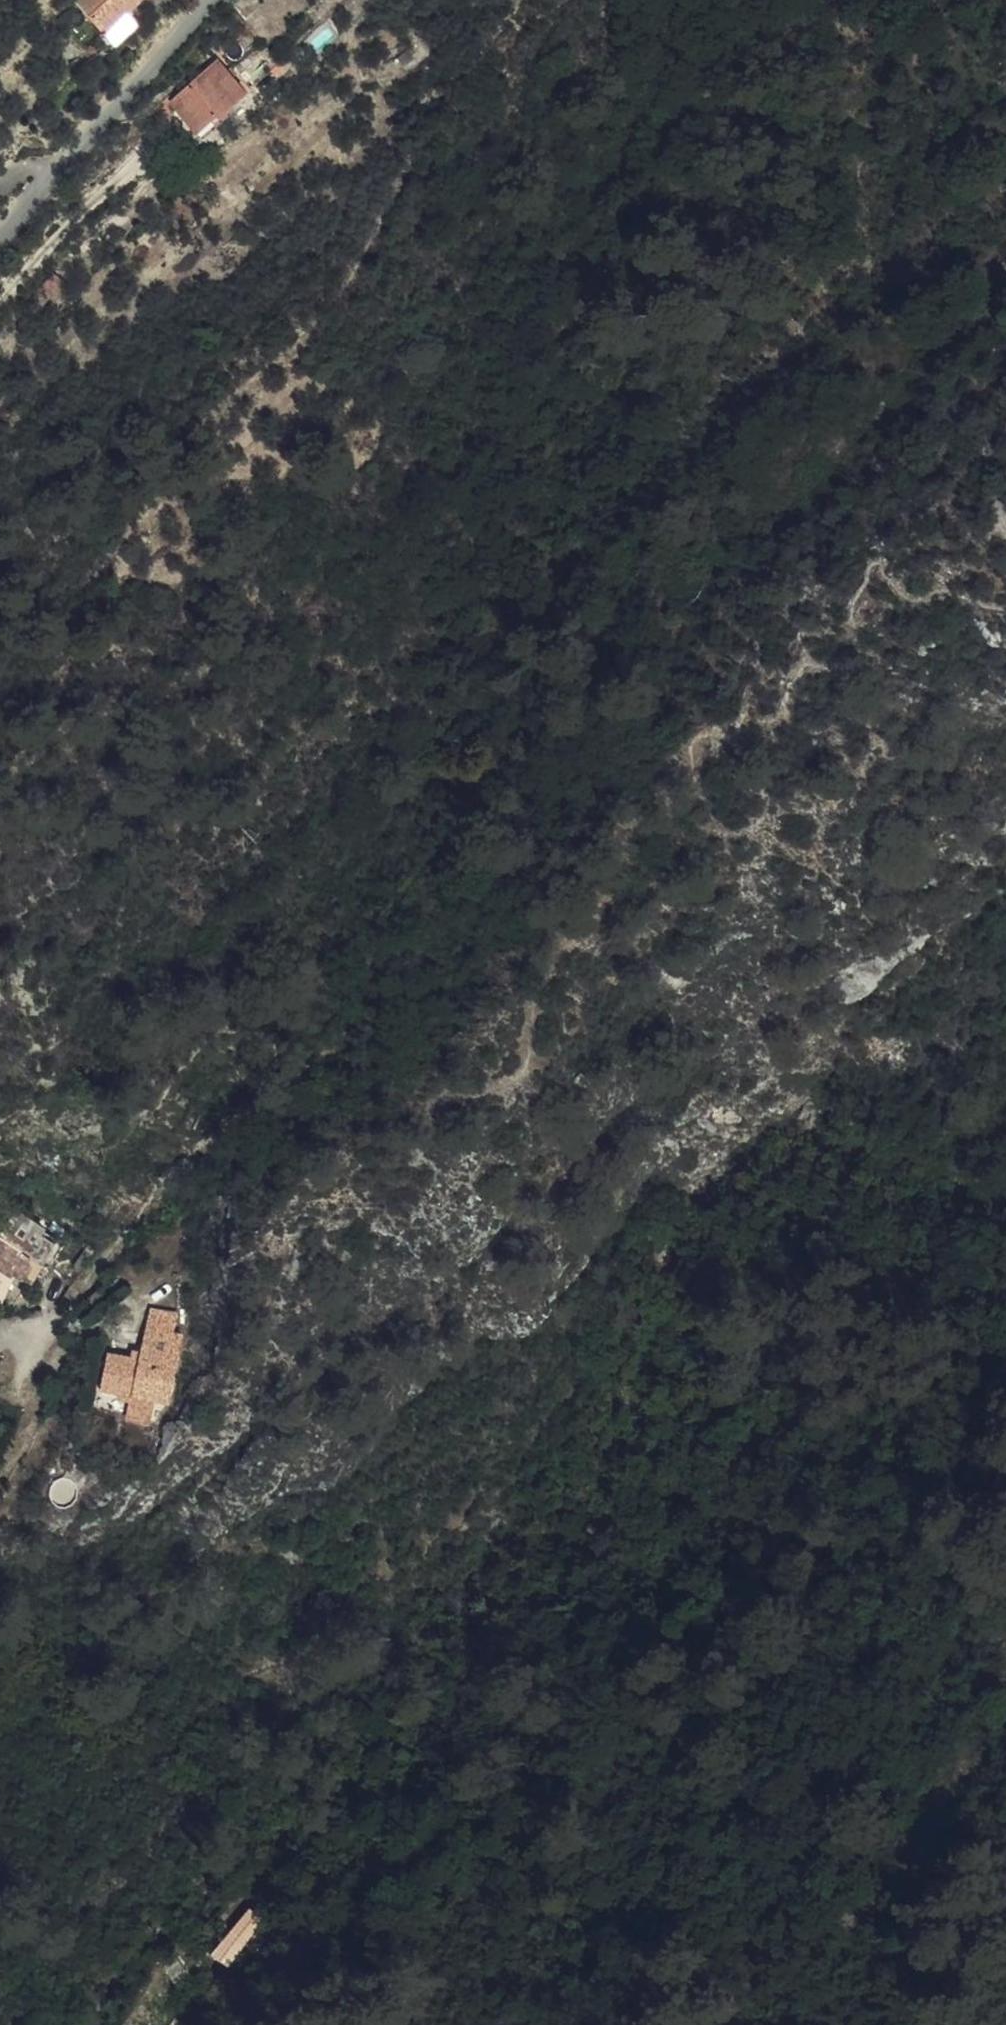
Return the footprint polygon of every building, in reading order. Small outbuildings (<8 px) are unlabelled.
[(136,6),(140,2),(138,0),(76,0),(71,5),(90,25),(108,15),(136,6)] [(130,12),(136,6),(108,15),(90,25),(113,49),(140,23),(130,12)] [(217,65),(173,103),(199,133),(243,95),(217,65)] [(23,1307),(51,1265),(0,1233),(0,1299),(2,1300),(5,1296),(23,1307)] [(137,1333),(130,1376),(130,1382),(118,1380),(95,1376),(90,1412),(159,1425),(170,1359),(160,1356),(163,1337),(137,1333)] [(130,1382),(130,1376),(119,1374),(118,1380),(130,1382)] [(267,1925),(256,1916),(219,1955),(235,1966),(267,1925)]
